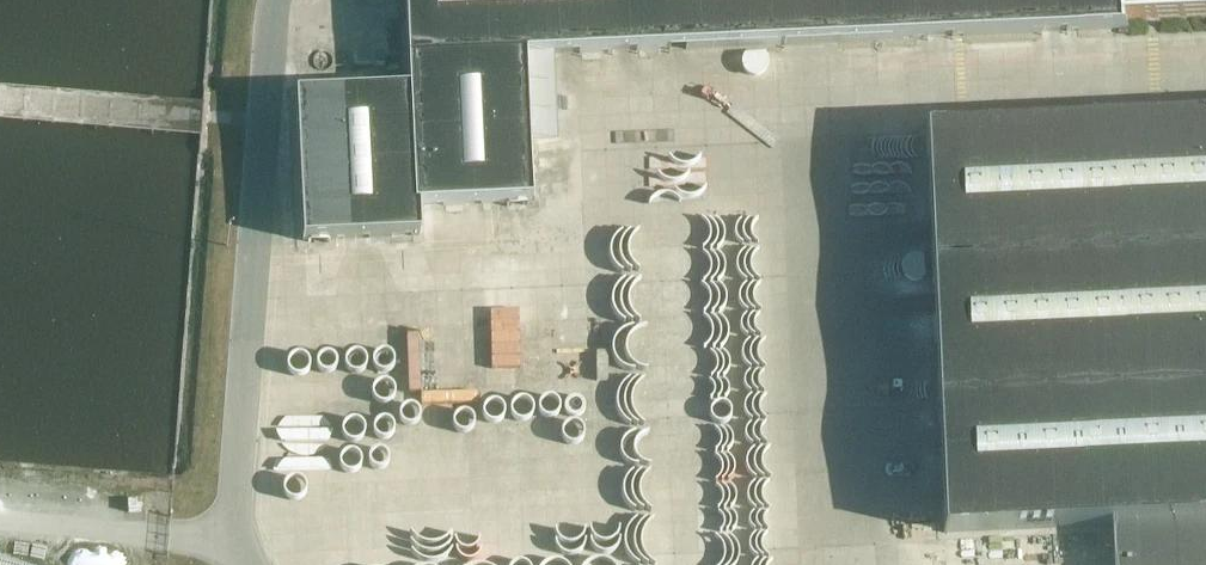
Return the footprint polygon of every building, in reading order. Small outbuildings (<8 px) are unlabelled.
[(401,209),(519,205),(513,46),(1205,18),(1205,0),(393,0),(401,209)] [(703,74),(706,131),(743,129),(742,92),(775,90),(774,75),(751,76),(750,72),(703,74)] [(939,135),(956,536),(1124,527),(1127,564),(1205,564),(1205,122),(939,135)] [(592,282),(626,281),(625,272),(591,274),(592,282)] [(724,303),(681,305),(684,361),(726,359),(724,303)] [(340,371),(298,372),(298,345),(279,345),(280,374),(268,374),(269,403),(358,401),(357,342),(340,342),(340,371)] [(680,392),(725,392),(725,364),(680,364),(680,392)] [(355,430),(339,430),(339,428),(336,424),(337,464),(342,452),(348,459),(338,467),(354,467),(359,458),(373,475),(397,455),(427,470),(427,485),(521,483),(544,495),(544,509),(550,516),(582,515),(580,415),(574,407),(452,410),(451,389),(432,390),(432,397),(445,397),(435,406),(442,414),(362,416),(355,430)] [(661,485),(661,469),(639,469),(639,485),(661,485)]
